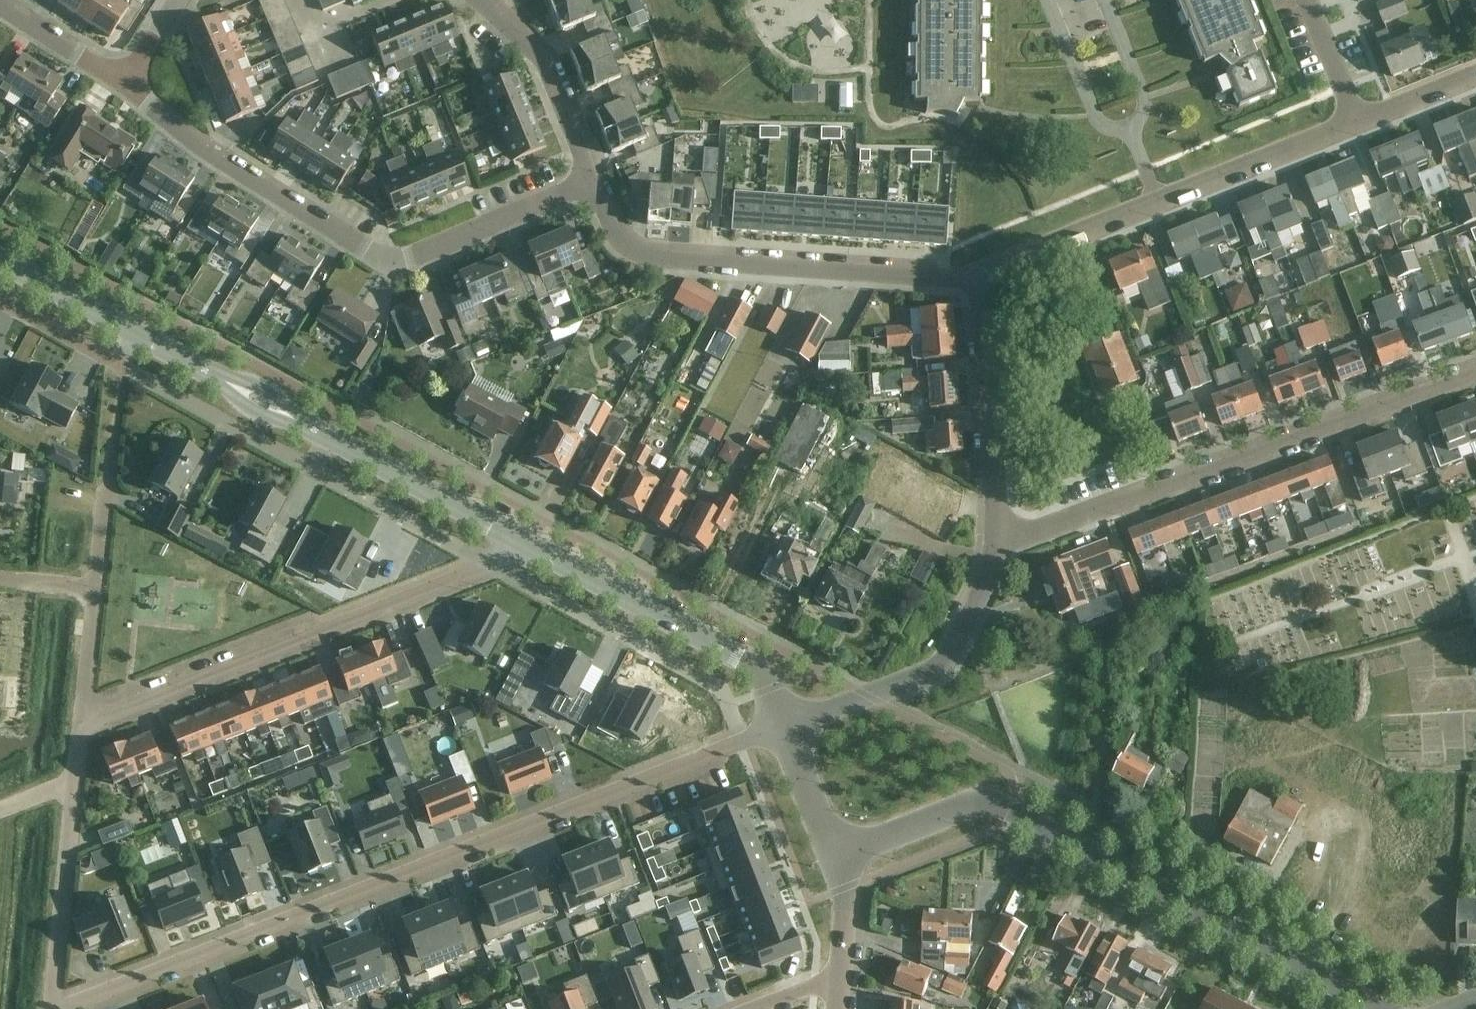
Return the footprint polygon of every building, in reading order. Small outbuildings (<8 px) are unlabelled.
[(84,0),(59,0),(57,4),(75,15),(84,0)] [(110,0),(84,0),(75,15),(93,27),(110,0)] [(113,0),(110,0),(93,27),(110,37),(117,26),(127,32),(143,7),(132,0),(122,0),(119,4),(113,0)] [(296,90),(318,81),(283,0),(258,0),(296,90)] [(343,0),(317,0),(322,11),(344,2),(343,0)] [(552,12),(580,0),(547,0),(552,12)] [(587,0),(580,0),(552,12),(560,32),(582,23),(586,33),(610,24),(602,4),(591,9),(587,0)] [(914,1),(916,1),(916,8),(914,8),(914,39),(916,39),(916,46),(914,46),(914,77),(916,77),(916,85),(914,85),(914,101),(926,101),(926,112),(925,112),(925,114),(936,113),(947,114),(957,119),(958,118),(955,116),(963,101),(978,101),(978,97),(980,97),(980,66),(978,66),(979,59),(981,59),(981,27),(979,27),(979,20),(981,20),(981,0),(914,0),(914,1)] [(1185,24),(1187,24),(1189,30),(1187,31),(1199,60),(1201,59),(1203,63),(1206,62),(1217,58),(1226,66),(1229,69),(1225,74),(1238,107),(1274,92),(1259,54),(1255,54),(1252,46),(1251,44),(1262,39),(1256,24),(1254,25),(1252,18),(1254,17),(1246,0),(1175,0),(1185,24)] [(1403,0),(1390,0),(1377,5),(1384,22),(1408,13),(1403,0)] [(444,2),(424,10),(443,56),(452,52),(448,41),(458,37),(444,2)] [(1458,2),(1447,6),(1455,29),(1466,25),(1458,2)] [(641,4),(629,9),(631,15),(641,11),(643,10),(641,4)] [(443,56),(424,10),(406,18),(420,52),(430,48),(435,59),(443,56)] [(631,15),(626,18),(631,28),(645,22),(641,11),(631,15)] [(233,32),(225,13),(185,30),(193,49),(224,36),(233,32)] [(420,52),(406,18),(388,25),(407,70),(415,67),(411,56),(420,52)] [(618,43),(610,24),(586,33),(590,44),(569,53),(577,73),(611,59),(607,48),(618,43)] [(407,70),(388,25),(369,33),(383,67),(393,63),(398,74),(407,70)] [(1387,31),(1376,35),(1393,77),(1424,64),(1424,63),(1437,58),(1425,27),(1411,33),(1412,37),(1393,45),(1387,31)] [(258,48),(273,43),(269,31),(254,37),(258,48)] [(241,51),(233,32),(224,36),(193,49),(201,68),(232,54),(232,55),(241,51)] [(317,32),(302,36),(305,46),(320,42),(317,32)] [(249,69),(241,51),(232,55),(232,54),(201,68),(209,86),(240,73),(249,69)] [(42,68),(21,55),(14,68),(2,61),(0,65),(0,98),(4,101),(12,89),(24,96),(42,68)] [(443,56),(435,59),(438,68),(446,64),(443,56)] [(366,59),(359,62),(368,84),(375,81),(366,59)] [(616,70),(611,59),(577,73),(585,93),(607,84),(611,95),(635,85),(627,65),(616,70)] [(368,84),(359,62),(348,67),(357,89),(368,84)] [(357,89),(348,67),(337,71),(346,93),(357,89)] [(42,68),(24,96),(17,108),(48,128),(66,101),(55,94),(62,81),(42,68)] [(257,87),(249,69),(240,73),(209,86),(217,105),(247,92),(247,91),(257,87)] [(346,93),(337,71),(326,76),(335,98),(346,93)] [(475,103),(478,111),(524,92),(516,73),(481,87),(486,98),(475,103)] [(643,104),(635,85),(611,95),(616,105),(594,114),(602,134),(636,120),(632,109),(643,104)] [(809,86),(792,86),(792,103),(809,103),(809,86)] [(265,107),(257,88),(257,87),(247,91),(247,92),(217,105),(225,124),(265,107)] [(531,110),(524,92),(478,111),(482,119),(492,114),(497,124),(531,110)] [(95,116),(80,107),(48,158),(70,172),(83,151),(114,171),(134,140),(118,131),(117,133),(94,118),(95,116)] [(493,147),(539,128),(531,110),(497,124),(501,134),(490,139),(493,147)] [(675,110),(667,112),(669,119),(677,116),(675,110)] [(283,161),(312,116),(303,111),(294,125),(285,119),(266,150),(283,161)] [(1460,119),(1470,144),(1475,160),(1475,113),(1460,119)] [(300,172),(319,141),(310,135),(319,121),(312,116),(283,161),(300,172)] [(1460,119),(1435,129),(1445,154),(1458,148),(1470,178),(1475,175),(1475,160),(1470,144),(1460,119)] [(641,131),(636,120),(602,134),(611,154),(632,145),(636,156),(660,146),(652,126),(641,131)] [(769,128),(759,127),(759,140),(769,140),(769,128)] [(546,147),(539,128),(493,147),(497,155),(508,151),(512,161),(546,147)] [(779,128),(769,128),(769,140),(779,140),(779,128)] [(820,128),(820,140),(830,141),(830,128),(820,128)] [(840,129),(830,128),(830,141),(840,141),(840,129)] [(262,129),(254,140),(262,146),(270,134),(262,129)] [(316,182),(345,137),(337,132),(328,146),(319,141),(300,172),(316,182)] [(1420,135),(1396,145),(1414,191),(1424,187),(1428,198),(1450,189),(1441,166),(1421,174),(1417,165),(1430,160),(1420,135)] [(353,142),(345,137),(316,182),(334,193),(353,162),(344,156),(353,142)] [(440,141),(431,144),(451,193),(470,185),(456,152),(446,156),(440,141)] [(451,193),(431,144),(423,148),(429,163),(420,167),(434,201),(451,193)] [(1414,191),(1396,145),(1371,155),(1380,179),(1395,173),(1399,183),(1400,183),(1405,194),(1414,191)] [(870,151),(859,151),(859,163),(869,163),(870,151)] [(920,152),(910,152),(910,164),(920,164),(920,152)] [(930,152),(920,152),(920,164),(930,164),(930,152)] [(156,198),(176,167),(157,155),(148,170),(137,164),(122,189),(141,201),(146,192),(156,198)] [(481,155),(474,158),(478,168),(485,165),(481,155)] [(434,201),(420,167),(409,172),(403,156),(395,159),(416,208),(434,201)] [(416,208),(395,159),(386,163),(393,179),(383,183),(397,216),(416,208)] [(1355,161),(1331,171),(1353,225),(1350,217),(1360,213),(1351,191),(1365,186),(1355,161)] [(156,198),(149,209),(167,221),(169,218),(179,225),(195,200),(185,194),(194,178),(176,167),(156,198)] [(1353,225),(1331,171),(1306,181),(1316,205),(1329,200),(1341,230),(1353,225)] [(668,226),(671,189),(659,189),(660,176),(638,174),(627,179),(638,202),(637,201),(648,201),(646,225),(668,226)] [(715,175),(699,174),(701,179),(708,199),(713,199),(715,175)] [(672,190),(671,189),(668,226),(690,228),(692,204),(708,206),(709,207),(710,207),(708,199),(701,179),(695,179),(695,177),(673,175),(672,190)] [(360,181),(352,194),(363,200),(371,187),(360,181)] [(1288,188),(1263,198),(1283,248),(1295,243),(1290,229),(1303,223),(1288,188)] [(734,192),(731,230),(762,233),(765,195),(734,192)] [(1390,193),(1380,197),(1391,225),(1401,221),(1390,193)] [(1455,201),(1464,225),(1475,221),(1475,199),(1474,194),(1455,201)] [(219,238),(239,207),(221,195),(212,211),(201,204),(186,229),(196,235),(202,227),(219,238)] [(765,195),(762,233),(792,235),(795,197),(765,195)] [(795,197),(792,235),(823,237),(826,199),(795,197)] [(1391,225),(1380,197),(1367,203),(1378,231),(1391,225)] [(1283,248),(1263,198),(1239,208),(1249,232),(1250,232),(1257,249),(1257,251),(1269,246),(1272,252),(1283,248)] [(826,199),(823,237),(853,239),(856,201),(826,199)] [(856,201),(853,239),(884,241),(886,204),(856,201)] [(886,204),(884,241),(914,244),(917,206),(886,204)] [(917,206),(914,244),(945,246),(948,208),(917,206)] [(258,218),(239,207),(219,238),(229,245),(224,253),(243,265),(259,240),(249,234),(258,218)] [(392,210),(382,214),(387,226),(397,222),(392,210)] [(1218,217),(1193,226),(1214,277),(1221,274),(1224,273),(1214,246),(1227,241),(1229,245),(1239,240),(1231,221),(1221,225),(1218,217)] [(1312,226),(1323,252),(1334,247),(1324,222),(1312,226)] [(1214,277),(1193,226),(1169,236),(1172,244),(1162,248),(1170,268),(1180,264),(1179,260),(1191,255),(1201,282),(1214,277)] [(1454,226),(1436,235),(1448,261),(1466,253),(1454,226)] [(568,229),(547,238),(561,270),(572,265),(574,272),(583,268),(588,280),(600,275),(589,249),(578,254),(568,229)] [(72,233),(66,243),(77,250),(83,240),(72,233)] [(283,281),(304,248),(284,236),(270,259),(260,252),(245,276),(265,288),(273,274),(283,281)] [(1381,236),(1377,244),(1381,251),(1390,251),(1394,243),(1389,236),(1381,236)] [(561,270),(547,238),(527,246),(537,271),(526,275),(537,301),(549,296),(544,284),(553,281),(550,274),(561,270)] [(111,240),(99,261),(112,268),(124,248),(111,240)] [(323,260),(304,248),(283,281),(293,287),(285,300),(304,312),(318,289),(308,283),(323,260)] [(1113,259),(1114,262),(1110,264),(1120,291),(1139,284),(1149,309),(1169,301),(1149,248),(1124,258),(1123,255),(1113,259)] [(1420,269),(1413,251),(1390,260),(1398,278),(1420,269)] [(1323,252),(1311,257),(1320,280),(1332,275),(1323,252)] [(499,258),(479,266),(492,298),(503,294),(508,305),(529,297),(518,271),(507,275),(499,258)] [(450,299),(450,300),(460,325),(486,314),(482,303),(492,298),(479,266),(458,275),(466,293),(450,299)] [(1464,271),(1468,281),(1475,278),(1475,275),(1473,268),(1464,271)] [(136,271),(131,280),(143,287),(148,277),(136,271)] [(1221,274),(1214,277),(1218,287),(1225,284),(1221,274)] [(1272,275),(1260,280),(1269,303),(1280,299),(1282,298),(1272,275)] [(717,297),(695,285),(685,280),(673,302),(706,319),(717,297)] [(1440,285),(1429,289),(1434,304),(1438,315),(1448,341),(1471,332),(1457,295),(1446,299),(1440,285)] [(1425,319),(1414,323),(1424,350),(1448,341),(1438,315),(1437,315),(1433,304),(1434,304),(1429,289),(1416,294),(1425,319)] [(170,290),(165,298),(177,304),(181,296),(170,290)] [(358,345),(347,362),(360,370),(375,346),(363,338),(377,316),(336,290),(318,320),(358,345)] [(1373,341),(1382,366),(1409,356),(1395,319),(1403,316),(1395,293),(1372,302),(1385,336),(1373,341)] [(403,307),(419,346),(441,337),(447,351),(464,344),(454,321),(443,326),(430,295),(403,307)] [(1306,310),(1324,305),(1321,296),(1303,301),(1306,310)] [(751,309),(731,298),(715,330),(734,340),(751,309)] [(1280,299),(1269,303),(1279,330),(1291,326),(1280,299)] [(767,306),(756,325),(774,335),(785,316),(767,306)] [(950,308),(919,310),(907,311),(909,327),(874,329),(875,339),(952,333),(950,308)] [(805,314),(786,349),(808,361),(827,325),(805,314)] [(1322,320),(1313,323),(1319,343),(1329,339),(1322,320)] [(1319,343),(1313,323),(1298,328),(1306,348),(1319,343)] [(1243,330),(1249,346),(1249,347),(1261,343),(1254,325),(1243,330)] [(952,333),(886,338),(886,347),(910,346),(911,362),(954,358),(952,333)] [(1120,334),(1119,334),(1082,348),(1087,361),(1091,360),(1104,393),(1137,380),(1120,334)] [(1147,336),(1135,341),(1138,350),(1150,345),(1147,336)] [(484,340),(471,346),(475,357),(489,351),(484,340)] [(624,340),(614,349),(626,363),(637,354),(624,340)] [(560,341),(544,348),(549,359),(565,353),(560,341)] [(1329,351),(1340,381),(1367,372),(1355,341),(1329,351)] [(271,344),(266,352),(277,358),(283,347),(275,342),(271,344)] [(1294,343),(1285,346),(1303,395),(1326,386),(1316,361),(1302,366),(1294,343)] [(1185,345),(1173,350),(1177,362),(1190,358),(1185,345)] [(1257,366),(1249,347),(1249,346),(1235,351),(1243,371),(1257,366)] [(1303,395),(1285,346),(1274,350),(1283,373),(1270,378),(1279,403),(1303,395)] [(469,347),(455,352),(460,364),(474,358),(469,347)] [(647,361),(659,365),(664,352),(651,347),(647,361)] [(849,356),(818,356),(818,372),(849,372),(849,356)] [(711,358),(696,386),(705,391),(720,363),(711,358)] [(1200,386),(1194,369),(1190,358),(1177,362),(1174,363),(1186,396),(1165,404),(1178,442),(1207,431),(1198,405),(1196,406),(1192,394),(1202,391),(1200,386)] [(1236,363),(1225,367),(1243,417),(1264,410),(1253,383),(1240,388),(1237,380),(1242,378),(1236,363)] [(60,379),(32,364),(11,404),(39,419),(41,415),(65,429),(78,405),(53,392),(60,379)] [(1205,364),(1194,369),(1200,386),(1211,382),(1205,364)] [(1243,417),(1225,367),(1213,371),(1219,387),(1224,385),(1227,392),(1213,398),(1223,425),(1243,417)] [(681,370),(675,382),(681,386),(688,374),(681,370)] [(901,371),(901,373),(902,391),(902,392),(929,390),(930,409),(959,407),(956,373),(918,376),(918,370),(901,371)] [(365,372),(359,382),(370,389),(377,379),(365,372)] [(901,373),(883,374),(884,392),(902,391),(901,373)] [(825,378),(813,377),(813,393),(820,393),(824,390),(825,378)] [(351,385),(344,395),(357,402),(359,397),(359,390),(351,385)] [(480,429),(478,432),(492,440),(497,429),(512,436),(525,412),(510,404),(508,408),(470,387),(455,415),(480,429)] [(565,431),(554,425),(536,458),(539,460),(539,463),(546,467),(549,465),(562,472),(584,430),(596,436),(610,410),(584,396),(565,431)] [(1457,410),(1470,444),(1475,442),(1475,403),(1457,410)] [(802,405),(774,459),(799,472),(827,419),(802,405)] [(650,406),(641,432),(658,437),(666,411),(650,406)] [(1470,444),(1457,410),(1436,418),(1444,437),(1430,442),(1440,468),(1463,460),(1459,449),(1470,444)] [(601,447),(579,487),(601,499),(623,459),(613,453),(621,438),(628,426),(611,416),(600,437),(606,440),(602,447),(601,447)] [(724,427),(708,418),(701,430),(718,439),(724,427)] [(960,423),(935,424),(934,419),(891,422),(892,433),(925,431),(927,449),(937,448),(937,452),(962,451),(960,423)] [(1398,432),(1377,440),(1390,474),(1401,470),(1405,481),(1428,473),(1418,446),(1405,451),(1398,432)] [(730,458),(738,441),(724,434),(715,451),(730,458)] [(752,435),(747,443),(765,453),(770,444),(752,435)] [(178,498),(202,455),(187,447),(189,444),(177,438),(175,441),(173,439),(170,445),(166,443),(159,458),(163,460),(150,483),(178,498)] [(1390,474),(1377,440),(1357,447),(1364,466),(1351,471),(1362,502),(1385,493),(1379,478),(1390,474)] [(643,465),(650,450),(640,445),(633,460),(643,465)] [(924,506),(940,474),(882,446),(866,478),(924,506)] [(1329,457),(1304,466),(1313,489),(1324,485),(1333,509),(1346,504),(1329,457)] [(1313,489),(1304,466),(1280,475),(1288,498),(1300,494),(1303,501),(1315,497),(1313,489)] [(687,476),(673,468),(647,518),(657,523),(657,526),(663,529),(666,528),(669,530),(685,500),(677,495),(687,476)] [(616,500),(626,506),(628,510),(633,513),(637,512),(640,514),(657,482),(633,469),(616,500)] [(1288,498),(1280,475),(1254,485),(1262,508),(1288,498)] [(1262,508),(1254,485),(1229,494),(1238,517),(1262,508)] [(259,486),(238,523),(251,530),(241,548),(269,564),(286,532),(272,524),(285,500),(283,499),(283,495),(276,491),(272,493),(259,486)] [(4,487),(2,503),(14,504),(16,488),(4,487)] [(1422,494),(1418,502),(1420,507),(1444,498),(1440,487),(1422,494)] [(699,504),(682,536),(684,537),(682,539),(694,545),(695,543),(706,549),(717,529),(723,532),(730,520),(739,503),(721,494),(712,511),(699,504)] [(1238,517),(1229,494),(1205,503),(1213,526),(1238,517)] [(1213,526),(1205,503),(1180,513),(1189,536),(1201,531),(1205,540),(1217,535),(1213,526)] [(168,504),(156,526),(179,537),(190,515),(168,504)] [(859,535),(870,512),(857,505),(845,527),(859,535)] [(1189,536),(1180,513),(1155,522),(1164,545),(1189,536)] [(766,573),(770,574),(768,578),(779,584),(781,580),(783,581),(796,588),(802,576),(807,578),(835,525),(824,519),(808,548),(799,543),(797,547),(784,541),(772,563),(769,561),(766,568),(768,569),(766,573)] [(1335,519),(1325,523),(1329,533),(1339,530),(1335,519)] [(1164,545),(1155,522),(1129,532),(1138,555),(1164,545)] [(1325,523),(1305,531),(1308,541),(1329,533),(1325,523)] [(307,527),(286,566),(309,579),(314,569),(355,591),(369,565),(357,558),(365,543),(335,527),(328,539),(307,527)] [(209,550),(214,538),(194,528),(188,539),(209,550)] [(1285,538),(1275,542),(1279,552),(1289,548),(1285,538)] [(1098,602),(1089,575),(1116,565),(1107,541),(1056,560),(1058,566),(1045,570),(1050,586),(1046,588),(1050,599),(1055,597),(1062,615),(1075,610),(1098,602)] [(1275,542),(1266,545),(1270,555),(1279,552),(1275,542)] [(845,570),(833,564),(815,599),(822,607),(832,608),(834,605),(852,614),(856,606),(857,606),(866,590),(865,589),(886,550),(873,544),(864,562),(862,561),(857,570),(847,566),(845,570)] [(922,551),(909,576),(923,584),(937,558),(922,551)] [(1236,556),(1226,560),(1230,570),(1240,566),(1236,556)] [(1226,560),(1205,568),(1209,578),(1229,570),(1226,560)] [(1144,602),(1136,582),(1130,566),(1115,572),(1128,608),(1144,602)] [(1383,571),(1355,582),(1360,594),(1388,582),(1383,571)] [(1185,575),(1176,579),(1180,589),(1189,585),(1185,575)] [(1176,579),(1166,582),(1170,592),(1180,589),(1176,579)] [(1098,602),(1075,610),(1081,625),(1123,609),(1117,595),(1098,602)] [(454,621),(441,645),(454,652),(458,645),(485,659),(507,619),(479,604),(466,627),(454,621)] [(430,630),(416,636),(425,657),(439,650),(430,630)] [(383,642),(359,651),(372,683),(386,678),(390,687),(411,678),(401,652),(389,657),(383,642)] [(590,664),(564,650),(562,653),(558,651),(550,665),(555,668),(545,685),(560,693),(550,710),(576,724),(591,697),(577,689),(590,664)] [(341,676),(329,680),(339,707),(361,698),(357,689),(372,683),(359,651),(356,653),(356,654),(335,662),(341,676)] [(319,668),(297,677),(314,721),(329,716),(336,713),(331,699),(319,668)] [(297,677),(275,685),(288,716),(299,712),(304,725),(314,721),(297,677)] [(288,716),(275,685),(255,693),(255,692),(254,692),(266,725),(288,716)] [(502,688),(496,700),(509,707),(515,695),(502,688)] [(617,694),(598,729),(616,739),(621,730),(642,741),(662,703),(636,688),(629,701),(617,694)] [(266,725),(254,692),(233,701),(245,733),(257,728),(260,737),(270,734),(266,725)] [(245,733),(233,701),(232,701),(232,702),(212,710),(224,741),(245,733)] [(471,702),(450,710),(455,724),(476,715),(471,702)] [(224,741),(212,710),(190,719),(203,750),(224,741)] [(336,713),(329,716),(339,741),(346,738),(336,713)] [(203,750),(190,719),(168,727),(181,758),(193,753),(196,762),(206,759),(203,750)] [(1114,748),(1125,753),(1114,773),(1143,788),(1146,783),(1157,789),(1168,769),(1156,762),(1153,767),(1147,764),(1150,757),(1131,747),(1137,735),(1125,728),(1114,748)] [(535,750),(497,765),(508,794),(551,778),(542,756),(553,751),(544,729),(529,735),(535,750)] [(358,732),(347,736),(351,746),(362,742),(358,732)] [(126,744),(125,743),(124,743),(137,775),(151,770),(155,779),(177,770),(166,744),(154,749),(149,735),(126,744)] [(350,749),(346,738),(339,741),(343,752),(350,749)] [(396,738),(385,743),(390,756),(401,751),(396,738)] [(140,784),(137,775),(124,743),(100,753),(105,765),(104,780),(111,781),(113,785),(127,779),(131,788),(140,784)] [(312,758),(308,746),(301,749),(305,761),(312,758)] [(305,761),(301,749),(293,752),(297,763),(305,761)] [(1177,750),(1168,766),(1179,772),(1188,756),(1177,750)] [(473,809),(464,787),(475,782),(464,752),(448,758),(457,779),(420,794),(432,825),(473,809)] [(330,759),(319,764),(329,787),(339,782),(330,759)] [(270,774),(266,763),(258,766),(263,777),(270,774)] [(263,777),(258,766),(247,770),(251,781),(263,777)] [(313,766),(298,771),(303,783),(317,778),(313,766)] [(396,778),(385,783),(389,795),(366,804),(370,815),(353,821),(365,851),(406,835),(397,813),(408,808),(396,778)] [(227,791),(223,780),(216,783),(220,794),(227,791)] [(181,782),(172,786),(176,794),(185,791),(181,782)] [(220,794),(216,783),(208,785),(212,797),(220,794)] [(735,791),(688,810),(697,831),(744,812),(735,791)] [(1248,798),(1224,841),(1269,866),(1303,807),(1282,795),(1276,805),(1252,791),(1248,798)] [(334,831),(325,808),(313,813),(316,823),(288,834),(304,875),(334,863),(323,835),(334,831)] [(744,812),(697,831),(697,832),(706,828),(713,846),(704,850),(704,851),(751,833),(743,814),(744,813),(744,812)] [(176,819),(161,825),(165,835),(169,834),(174,847),(185,842),(176,819)] [(133,834),(128,821),(98,833),(103,846),(133,834)] [(261,892),(252,869),(269,863),(256,829),(238,836),(243,850),(215,861),(231,903),(261,892)] [(647,833),(636,838),(642,852),(653,848),(647,833)] [(751,833),(704,851),(712,871),(758,853),(751,833)] [(607,842),(585,851),(603,898),(639,884),(629,858),(616,863),(607,842)] [(104,867),(115,863),(109,848),(98,852),(104,867)] [(571,881),(558,886),(568,912),(603,898),(585,851),(563,859),(571,881)] [(758,853),(712,871),(720,891),(766,873),(758,853)] [(652,858),(645,861),(649,872),(657,869),(652,858)] [(153,900),(152,900),(164,930),(204,914),(202,907),(213,902),(199,866),(168,878),(169,878),(174,892),(153,900)] [(657,869),(649,872),(654,883),(661,880),(657,869)] [(766,873),(720,891),(720,892),(729,888),(737,908),(774,893),(766,873)] [(525,874),(502,883),(521,930),(557,916),(546,891),(533,896),(525,874)] [(489,913),(476,918),(486,944),(521,930),(502,883),(480,892),(489,913)] [(774,893),(737,908),(745,927),(782,913),(774,893)] [(666,898),(655,903),(658,910),(664,907),(669,906),(666,898)] [(85,952),(100,946),(99,945),(106,942),(109,951),(138,940),(121,899),(93,910),(95,914),(73,922),(85,952)] [(669,906),(664,907),(669,920),(691,912),(686,899),(669,906)] [(1475,944),(1475,900),(1458,900),(1457,944),(1475,944)] [(696,901),(688,904),(693,915),(700,912),(696,901)] [(456,928),(447,904),(425,913),(444,963),(480,949),(469,923),(456,928)] [(946,965),(949,913),(925,911),(922,962),(945,972),(945,965),(946,965)] [(411,976),(444,963),(425,913),(402,922),(412,946),(400,950),(411,976)] [(782,913),(745,927),(753,948),(791,932),(790,932),(789,932),(782,913)] [(973,914),(949,913),(946,965),(969,966),(970,945),(971,945),(973,914)] [(883,915),(879,927),(888,930),(892,918),(883,915)] [(991,943),(1003,950),(982,987),(993,993),(1021,943),(1019,942),(1027,928),(1006,916),(991,943)] [(1068,917),(1055,940),(1064,945),(1077,952),(1065,973),(1075,979),(1101,932),(1095,928),(1095,925),(1088,921),(1085,923),(1082,921),(1080,924),(1068,917)] [(582,923),(573,926),(578,938),(587,934),(582,923)] [(713,928),(706,931),(710,942),(718,939),(713,928)] [(570,929),(560,933),(564,943),(575,939),(570,929)] [(684,959),(666,966),(679,1000),(707,990),(701,974),(714,969),(698,930),(677,939),(684,959)] [(791,932),(753,948),(761,968),(799,953),(791,932)] [(1091,984),(1089,988),(1101,994),(1103,990),(1129,944),(1110,933),(1092,965),(1100,969),(1091,984)] [(894,934),(891,942),(910,948),(912,940),(894,934)] [(389,955),(378,959),(369,935),(347,944),(366,994),(399,981),(389,955)] [(718,939),(710,942),(715,953),(722,950),(718,939)] [(366,994),(347,944),(324,953),(334,976),(322,981),(332,1007),(366,994)] [(1140,1004),(1146,992),(1161,1000),(1167,988),(1162,985),(1172,966),(1140,949),(1129,969),(1140,975),(1135,986),(1124,980),(1117,992),(1140,1004)] [(618,1008),(654,1008),(646,988),(659,983),(648,955),(634,960),(637,969),(607,980),(618,1008)] [(725,958),(718,961),(722,972),(730,969),(725,958)] [(532,962),(518,967),(523,981),(538,976),(532,962)] [(904,962),(895,985),(923,996),(928,984),(939,988),(944,976),(920,967),(919,968),(904,962)] [(263,977),(275,1008),(294,1008),(306,1004),(308,1008),(322,1008),(312,986),(301,990),(292,965),(288,967),(287,964),(272,970),(274,972),(263,977)] [(567,996),(548,1004),(550,1008),(584,1008),(597,1003),(586,975),(563,985),(567,996)] [(263,977),(251,981),(250,978),(236,984),(237,987),(234,988),(242,1008),(275,1008),(263,977)] [(948,979),(944,989),(961,997),(966,986),(948,979)] [(472,984),(457,991),(463,1005),(478,998),(472,984)] [(1214,989),(1203,1008),(1253,1008),(1214,989)] [(1113,998),(1105,993),(1096,1008),(1107,1008),(1113,998)] [(410,994),(402,997),(405,1004),(413,1001),(410,994)] [(1027,1004),(1015,997),(1009,1008),(1024,1008),(1027,1004)] [(181,1008),(206,1008),(203,1001),(200,1001),(199,998),(185,1004),(186,1007),(181,1008)] [(995,999),(991,1007),(994,1008),(1004,1008),(1006,1005),(995,999)] [(520,1000),(505,1006),(506,1008),(523,1008),(520,1000)] [(891,1008),(921,1008),(921,1002),(892,1000),(891,1008)]
